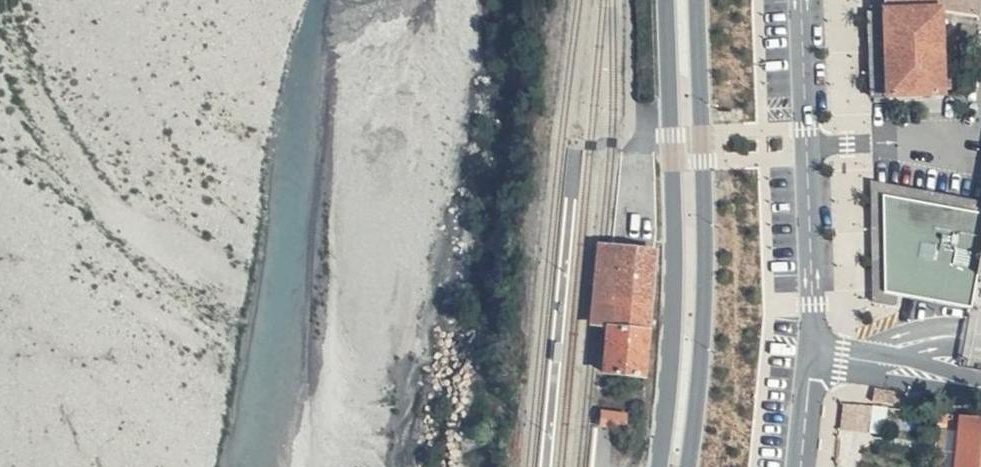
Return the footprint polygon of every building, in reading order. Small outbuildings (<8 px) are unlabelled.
[(927,103),(935,104),(936,97),(940,22),(978,26),(978,7),(980,0),(885,0),(885,20),(884,20),(885,99),(927,103)] [(854,189),(858,271),(873,272),(874,205),(915,212),(917,199),(854,189)] [(979,208),(975,221),(964,282),(980,285),(980,193),(979,208)] [(979,208),(917,199),(915,212),(975,221),(979,208)] [(872,301),(889,303),(958,315),(964,282),(975,221),(915,212),(874,205),(872,301)] [(638,395),(651,264),(612,259),(600,392),(638,395)] [(887,314),(889,303),(872,301),(873,272),(858,271),(859,310),(887,314)] [(895,390),(874,388),(873,403),(894,405),(895,390)] [(625,428),(626,414),(602,412),(600,426),(625,428)] [(877,420),(845,417),(845,445),(875,447),(877,420)] [(952,427),(948,466),(980,466),(980,430),(952,427)]
